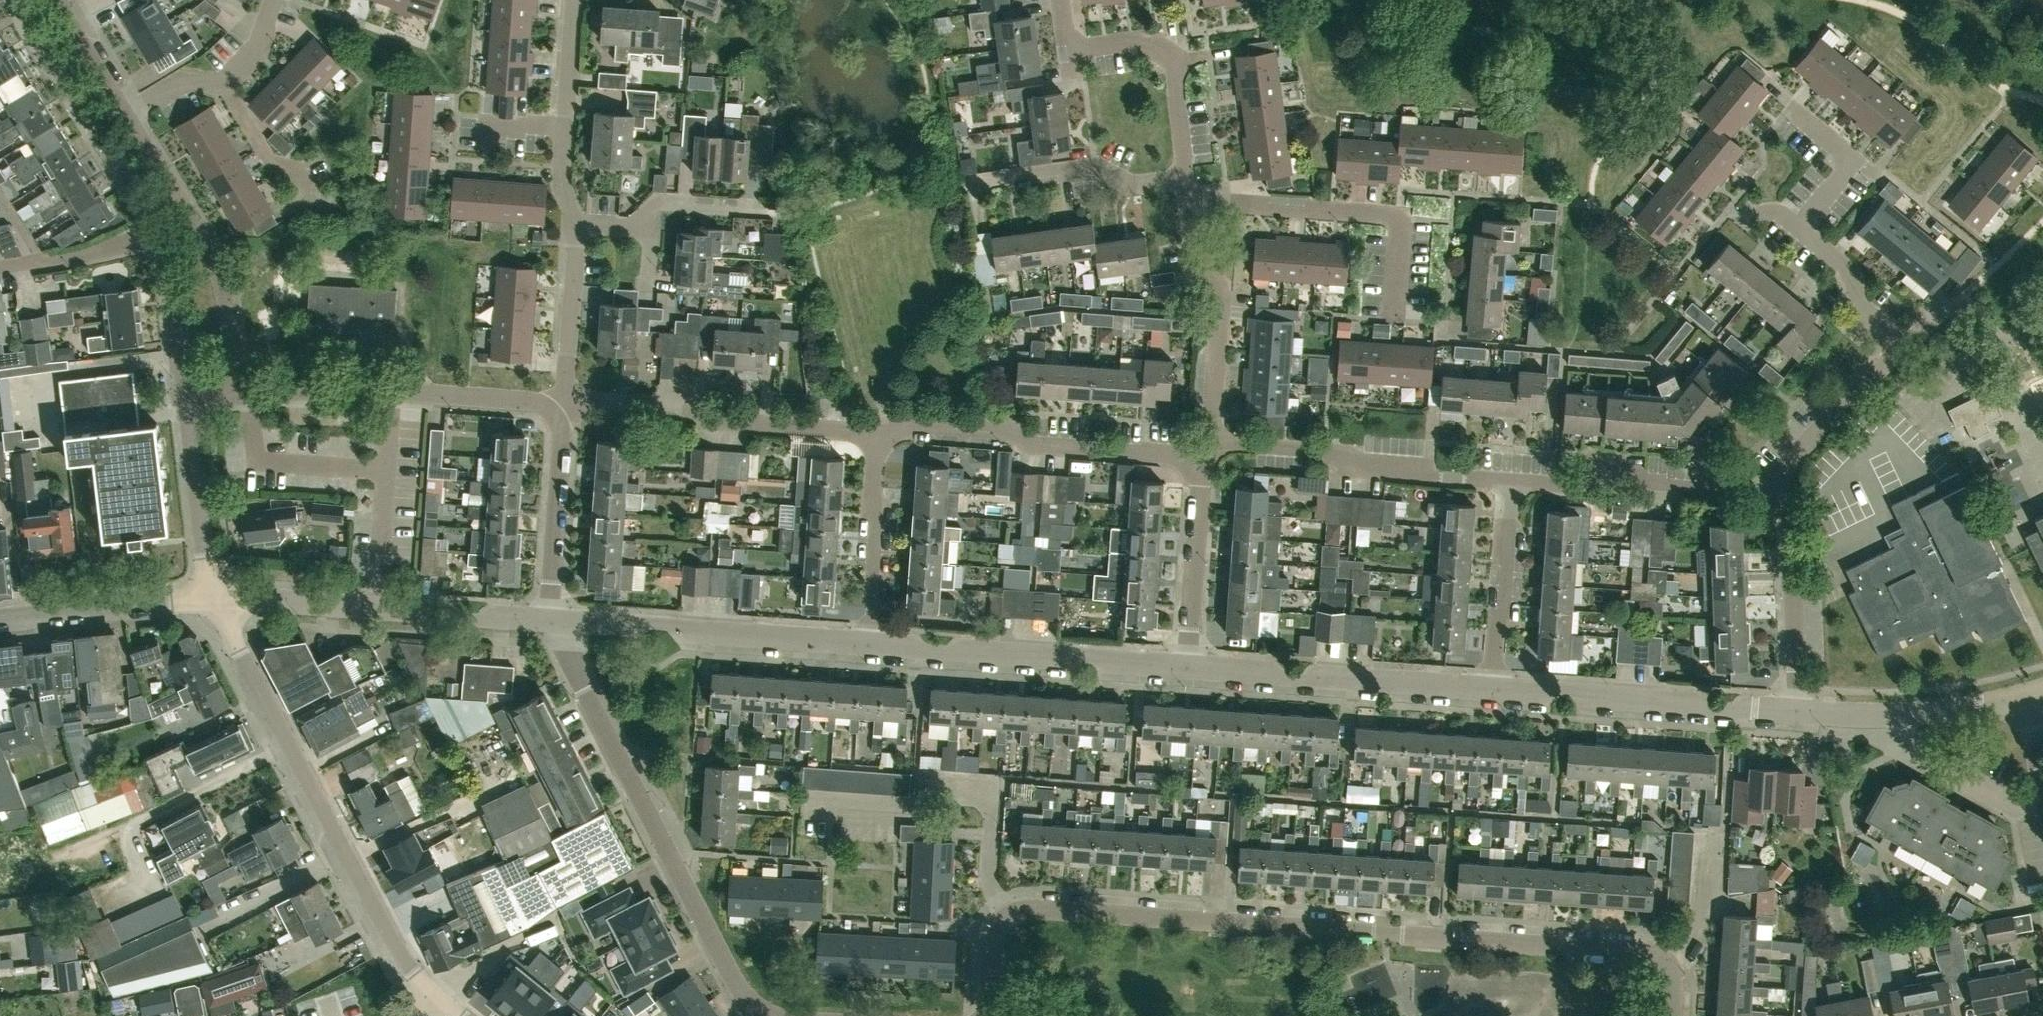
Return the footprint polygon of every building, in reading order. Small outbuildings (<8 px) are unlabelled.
[(122,16),(136,39),(169,20),(157,0),(141,0),(143,4),(122,16)] [(406,0),(381,0),(393,4),(392,9),(402,13),(406,0)] [(402,13),(412,16),(414,12),(432,18),(439,0),(406,0),(402,13)] [(492,30),(529,33),(530,14),(535,14),(536,3),(495,0),(494,0),(492,30)] [(683,6),(713,16),(719,0),(685,0),(683,6)] [(997,10),(1010,8),(1009,0),(982,0),(984,12),(997,10)] [(628,61),(629,52),(632,9),(604,7),(602,41),(617,42),(615,61),(628,61)] [(632,9),(629,52),(663,54),(662,64),(681,65),(682,40),(658,38),(660,11),(632,9)] [(1000,50),(1037,45),(1033,17),(998,22),(997,10),(984,12),(969,14),(971,32),(984,30),(986,40),(999,38),(1000,50)] [(169,20),(136,39),(150,63),(170,51),(176,62),(198,49),(191,38),(183,43),(169,20)] [(491,42),(490,60),(531,63),(532,52),(527,51),(528,45),(529,33),(492,30),(491,42)] [(11,49),(0,31),(0,56),(11,49)] [(1818,91),(1844,60),(1831,48),(1837,41),(1826,32),(1797,67),(1812,80),(1809,84),(1818,91)] [(294,61),(320,86),(341,64),(315,39),(294,61)] [(1240,89),(1280,83),(1276,53),(1275,53),(1273,40),(1249,44),(1251,55),(1240,57),(1243,77),(1238,78),(1240,89)] [(1037,45),(1000,50),(1002,63),(977,67),(980,93),(1008,89),(1006,77),(1040,73),(1037,45)] [(22,67),(11,49),(0,56),(0,81),(22,67)] [(1719,90),(1751,117),(1758,108),(1755,105),(1767,90),(1759,83),(1766,74),(1747,59),(1740,68),(1738,67),(1719,90)] [(488,90),(488,91),(501,92),(513,93),(525,94),(525,93),(526,81),(526,75),(531,75),(531,63),(490,60),(489,78),(488,90)] [(1845,107),(1867,78),(1844,60),(1818,91),(1827,99),(1830,95),(1845,107)] [(299,108),(320,86),(294,61),(273,82),(299,108)] [(34,85),(22,67),(0,81),(0,96),(5,104),(34,85)] [(626,88),(627,73),(599,72),(598,86),(626,88)] [(698,88),(698,75),(690,74),(689,87),(698,88)] [(1865,130),(1891,98),(1867,78),(1845,107),(1859,119),(1856,123),(1865,130)] [(278,129),(299,108),(273,82),(252,104),(277,129),(278,130),(278,129)] [(1249,118),(1284,113),(1280,83),(1240,89),(1241,99),(1246,99),(1249,118)] [(45,104),(34,85),(5,104),(12,114),(2,120),(0,118),(0,132),(45,104)] [(1034,127),(1068,122),(1064,94),(1044,96),(1043,86),(1005,91),(1007,102),(1012,101),(1014,115),(1032,112),(1034,127)] [(1891,98),(1865,130),(1873,137),(1876,133),(1891,145),(1898,136),(1908,145),(1923,126),(1913,118),(1914,117),(1902,107),(1910,97),(1899,87),(1891,98)] [(1744,126),(1751,117),(1719,90),(1699,114),(1714,126),(1729,137),(1741,123),(1744,126)] [(393,123),(431,125),(433,95),(396,92),(393,123)] [(512,117),(513,93),(501,92),(500,115),(512,117)] [(779,105),(792,104),(791,92),(779,93),(779,105)] [(595,140),(632,142),(634,125),(644,127),(646,117),(655,118),(657,103),(628,100),(627,115),(597,113),(595,140)] [(57,122),(45,104),(0,132),(0,146),(1,148),(15,139),(14,138),(22,132),(28,140),(57,122)] [(196,155),(227,136),(210,107),(178,125),(196,155)] [(723,138),(720,176),(746,178),(747,165),(760,166),(771,166),(775,125),(760,124),(760,115),(742,113),(741,135),(736,134),(736,139),(723,138)] [(1248,149),(1289,143),(1284,113),(1249,118),(1251,137),(1247,137),(1248,149)] [(720,176),(723,138),(706,137),(707,116),(684,115),(682,145),(681,157),(682,157),(696,158),(695,174),(720,176)] [(16,173),(68,140),(57,122),(28,140),(35,151),(24,157),(22,154),(10,162),(16,173)] [(1068,122),(1034,127),(1036,140),(1018,143),(1021,167),(1053,163),(1052,152),(1071,149),(1068,122)] [(428,155),(431,125),(393,123),(391,153),(428,155)] [(1399,181),(1403,125),(1401,144),(1372,142),(1369,183),(1380,184),(1380,179),(1399,181)] [(1430,169),(1433,128),(1403,125),(1399,181),(1400,181),(1402,162),(1420,163),(1420,168),(1430,169)] [(1743,149),(1729,137),(1714,126),(1695,150),(1727,175),(1734,167),(1731,164),(1743,149)] [(1461,166),(1463,130),(1433,128),(1430,169),(1441,170),(1442,165),(1461,166)] [(294,145),(278,129),(278,130),(277,129),(268,138),(285,155),(294,146),(294,145)] [(1490,173),(1493,132),(1463,130),(1461,166),(1479,167),(1479,173),(1490,173)] [(1493,132),(1490,173),(1501,174),(1501,169),(1521,170),(1524,134),(1493,132)] [(2018,182),(2037,158),(2009,135),(1990,159),(2018,182)] [(213,183),(244,164),(227,136),(196,155),(213,183)] [(1369,183),(1372,142),(1341,139),(1338,176),(1358,178),(1358,182),(1369,183)] [(51,177),(80,159),(68,140),(16,173),(24,184),(36,176),(35,173),(44,167),(51,177)] [(631,156),(632,142),(595,140),(593,164),(643,168),(644,157),(631,156)] [(1289,143),(1248,149),(1250,160),(1254,159),(1257,178),(1267,176),(1269,189),(1293,186),(1292,173),(1293,173),(1289,143)] [(681,157),(682,145),(667,144),(665,172),(680,172),(682,157),(681,157)] [(1720,184),(1727,175),(1695,150),(1676,173),(1704,196),(1717,181),(1720,184)] [(426,186),(428,155),(391,153),(389,183),(426,186)] [(36,211),(91,177),(80,159),(51,177),(51,178),(43,182),(47,189),(29,200),(36,211)] [(1970,182),(1998,206),(2018,182),(1990,159),(1970,182)] [(230,212),(261,193),(244,164),(213,183),(230,212)] [(1692,210),(1704,196),(1676,173),(1657,196),(1688,222),(1696,213),(1692,210)] [(91,177),(36,211),(36,212),(40,210),(45,218),(46,221),(59,213),(69,206),(73,214),(103,196),(91,177)] [(483,219),(486,182),(455,180),(452,216),(483,219)] [(1878,192),(1894,205),(1904,194),(1888,180),(1878,192)] [(513,221),(516,185),(486,182),(483,219),(513,221)] [(1978,229),(1998,206),(1970,182),(1950,206),(1958,212),(1952,220),(1971,236),(1977,228),(1978,229)] [(424,216),(426,186),(389,183),(387,213),(424,216)] [(516,185),(513,221),(544,223),(546,187),(516,185)] [(261,193),(230,212),(241,231),(251,224),(257,234),(279,222),(261,193)] [(77,220),(55,234),(63,247),(114,215),(103,196),(73,214),(77,220)] [(1665,242),(1678,227),(1681,230),(1688,222),(1657,196),(1638,219),(1665,242)] [(1885,251),(1909,222),(1885,203),(1861,231),(1885,251)] [(1556,221),(1557,210),(1534,208),(1533,219),(1556,221)] [(36,212),(24,220),(28,228),(45,218),(40,210),(36,212)] [(1474,255),(1506,257),(1507,249),(1519,250),(1521,222),(1485,219),(1484,233),(1476,232),(1474,255)] [(9,222),(0,224),(0,245),(1,247),(17,240),(9,222)] [(1908,270),(1932,242),(1909,222),(1885,251),(1908,270)] [(1096,256),(1095,243),(1093,224),(1067,227),(1071,260),(1096,256)] [(1046,263),(1071,260),(1067,227),(1042,231),(1046,263)] [(678,253),(712,256),(721,256),(722,244),(732,244),(733,231),(696,228),(695,234),(680,233),(678,253)] [(1020,267),(1046,263),(1042,231),(1016,234),(1020,267)] [(788,261),(784,234),(765,232),(763,259),(788,261)] [(996,270),(1020,267),(1016,234),(991,238),(993,251),(974,254),(978,286),(981,303),(991,302),(988,284),(994,284),(992,270),(996,269),(996,270)] [(1121,240),(1125,272),(1150,269),(1146,236),(1121,240)] [(1286,279),(1289,238),(1277,237),(1276,242),(1258,240),(1255,277),(1286,279)] [(1316,281),(1319,245),(1299,244),(1299,239),(1289,238),(1286,279),(1316,281)] [(1099,276),(1125,272),(1121,240),(1095,243),(1096,256),(1099,276)] [(1319,245),(1316,281),(1347,284),(1350,243),(1337,242),(1336,246),(1319,245)] [(1932,242),(1908,270),(1931,290),(1946,272),(1960,284),(1981,258),(1968,247),(1955,261),(1932,242)] [(1726,283),(1747,258),(1729,243),(1708,268),(1726,283)] [(1540,268),(1552,270),(1553,254),(1541,252),(1540,268)] [(711,272),(712,256),(678,253),(676,281),(703,283),(702,295),(728,297),(742,297),(743,277),(730,276),(730,274),(711,272)] [(1504,280),(1506,257),(1474,255),(1472,277),(1504,280)] [(1743,298),(1764,272),(1747,258),(1726,283),(1743,298)] [(496,297),(534,300),(536,269),(498,266),(496,297)] [(1152,286),(1176,282),(1174,270),(1151,274),(1152,286)] [(1760,312),(1781,287),(1764,272),(1743,298),(1760,312)] [(1503,302),(1504,280),(1472,277),(1470,299),(1503,302)] [(0,278),(0,368),(12,366),(9,352),(9,351),(4,352),(2,342),(10,340),(5,312),(0,279),(0,278)] [(395,319),(398,290),(310,283),(308,313),(318,314),(316,342),(384,347),(386,318),(395,319)] [(1537,305),(1548,306),(1550,288),(1538,286),(1537,305)] [(1778,326),(1799,301),(1781,287),(1760,312),(1778,326)] [(95,307),(95,304),(103,303),(105,320),(120,318),(120,312),(124,312),(124,309),(139,307),(137,288),(66,296),(67,310),(48,312),(50,326),(75,323),(73,310),(95,307)] [(1075,305),(1076,293),(1060,292),(1060,304),(1075,305)] [(1076,293),(1075,305),(1091,306),(1092,294),(1076,293)] [(1268,306),(1269,295),(1256,294),(1256,305),(1268,306)] [(1026,297),(1028,309),(1043,307),(1041,295),(1026,297)] [(1127,309),(1128,297),(1112,296),(1111,308),(1127,309)] [(531,330),(534,300),(496,297),(493,327),(531,330)] [(1012,311),(1028,309),(1026,297),(1010,299),(1012,311)] [(1128,297),(1127,309),(1142,310),(1143,298),(1128,297)] [(1501,324),(1503,302),(1470,299),(1468,321),(1501,324)] [(1698,321),(1701,317),(1705,312),(1692,301),(1685,311),(1697,321),(1698,321)] [(1799,301),(1778,326),(1785,332),(1778,341),(1800,359),(1823,331),(1812,322),(1817,316),(1799,301)] [(991,302),(981,303),(983,320),(994,319),(991,302)] [(602,328),(636,330),(637,318),(650,319),(662,320),(663,308),(651,308),(603,304),(602,328)] [(1547,319),(1548,306),(1537,305),(1535,318),(1547,319)] [(105,320),(107,337),(103,337),(103,334),(88,336),(90,351),(110,349),(110,346),(143,342),(139,307),(124,309),(124,312),(120,312),(120,318),(105,320)] [(1254,349),(1290,352),(1293,321),(1295,321),(1296,311),(1273,309),(1273,319),(1251,318),(1251,330),(1256,330),(1254,349)] [(1061,310),(1045,313),(1047,324),(1062,321),(1061,310)] [(1082,312),(1081,324),(1097,325),(1098,313),(1082,312)] [(1716,321),(1705,312),(1701,317),(1698,321),(1709,331),(1716,321)] [(1045,313),(1029,315),(1031,326),(1047,324),(1045,313)] [(1098,313),(1097,325),(1113,326),(1114,314),(1098,313)] [(739,366),(741,332),(729,331),(730,317),(702,315),(701,335),(700,339),(716,340),(715,365),(739,366)] [(47,316),(19,319),(24,350),(25,363),(53,360),(47,316)] [(1133,316),(1132,328),(1152,329),(1153,317),(1133,316)] [(1014,317),(1006,318),(1008,329),(1016,328),(1014,317)] [(1153,317),(1152,329),(1162,330),(1171,330),(1172,318),(1156,317),(1153,317)] [(766,344),(780,345),(782,319),(756,318),(755,333),(741,332),(739,366),(764,368),(766,344)] [(1662,364),(1693,326),(1686,320),(1655,358),(1662,364)] [(529,361),(531,330),(493,327),(491,358),(529,361)] [(634,354),(636,330),(602,328),(600,352),(634,354)] [(675,357),(677,333),(665,332),(663,356),(675,357)] [(687,358),(689,334),(677,333),(675,357),(687,358)] [(1731,333),(1723,342),(1736,353),(1743,343),(1731,333)] [(700,339),(701,335),(689,334),(687,358),(699,359),(700,339)] [(1041,364),(1044,364),(1046,340),(1032,339),(1031,363),(1018,362),(1016,394),(1039,396),(1041,364)] [(1369,381),(1372,344),(1342,342),(1339,379),(1369,381)] [(1736,353),(1747,363),(1755,353),(1743,343),(1736,353)] [(1400,383),(1402,346),(1372,344),(1369,381),(1400,383)] [(1467,358),(1468,346),(1455,345),(1454,357),(1467,358)] [(1402,346),(1400,383),(1430,386),(1433,349),(1402,346)] [(1468,346),(1467,358),(1485,360),(1486,347),(1468,346)] [(1567,391),(1564,430),(1667,438),(1666,446),(1678,447),(1680,431),(1688,432),(1690,434),(1691,434),(1690,431),(1696,424),(1708,434),(1715,425),(1709,420),(1748,372),(1718,348),(1675,400),(1567,391)] [(1288,382),(1290,352),(1254,349),(1253,367),(1248,367),(1247,379),(1288,382)] [(1511,362),(1512,349),(1504,349),(1503,361),(1511,362)] [(1512,349),(1511,362),(1519,362),(1520,350),(1512,349)] [(1510,380),(1508,413),(1530,415),(1531,407),(1545,409),(1548,375),(1560,376),(1562,353),(1550,352),(1548,372),(1520,370),(1519,381),(1510,380)] [(1649,370),(1650,360),(1569,354),(1568,364),(1649,370)] [(1143,371),(1141,404),(1154,405),(1155,397),(1170,398),(1172,362),(1144,360),(1143,371)] [(50,361),(23,365),(25,374),(51,370),(50,361)] [(1776,387),(1784,377),(1766,362),(1758,372),(1776,387)] [(1065,365),(1044,364),(1041,364),(1039,396),(1063,398),(1065,365)] [(0,368),(0,377),(25,374),(23,365),(0,368)] [(1089,400),(1091,367),(1065,365),(1063,398),(1089,400)] [(1116,402),(1118,369),(1091,367),(1089,400),(1116,402)] [(1141,404),(1143,371),(1118,369),(1116,402),(1141,404)] [(95,459),(104,539),(130,536),(131,544),(145,542),(144,534),(170,531),(157,422),(135,425),(133,415),(139,414),(134,371),(94,376),(94,380),(90,381),(90,377),(60,380),(69,462),(95,459)] [(1661,393),(1679,386),(1675,374),(1657,382),(1661,393)] [(1463,410),(1466,377),(1444,375),(1441,408),(1463,410)] [(1486,412),(1488,379),(1466,377),(1463,410),(1486,412)] [(1286,413),(1288,382),(1247,379),(1246,389),(1251,390),(1250,410),(1256,410),(1275,412),(1285,412),(1286,413)] [(1508,413),(1510,380),(1488,379),(1486,412),(1508,413)] [(1986,402),(1982,393),(1948,410),(1957,427),(1965,423),(1973,440),(1990,431),(1986,423),(2003,415),(1994,397),(1986,402)] [(1275,412),(1274,425),(1284,426),(1284,425),(1285,412),(1275,412)] [(3,431),(4,440),(24,438),(23,428),(3,431)] [(430,456),(442,457),(445,430),(432,429),(430,456)] [(492,458),(523,460),(527,460),(528,444),(524,444),(525,436),(494,433),(492,458)] [(24,438),(4,440),(5,450),(25,448),(24,438)] [(596,465),(628,467),(640,468),(641,443),(598,440),(596,465)] [(704,476),(706,448),(693,447),(691,475),(704,476)] [(720,477),(722,450),(706,448),(704,476),(720,477)] [(76,547),(71,504),(53,506),(52,492),(37,494),(33,450),(16,452),(16,458),(10,459),(11,472),(18,472),(20,497),(27,496),(29,514),(26,514),(27,516),(22,517),(24,527),(28,527),(28,530),(31,529),(34,552),(58,550),(61,553),(71,552),(76,547)] [(735,479),(737,451),(722,450),(720,477),(735,479)] [(737,451),(735,479),(748,480),(748,475),(758,477),(759,453),(750,452),(737,451)] [(442,457),(430,456),(428,476),(441,477),(442,457)] [(845,459),(799,456),(798,480),(843,484),(845,459)] [(490,481),(521,484),(523,460),(492,458),(490,481)] [(1117,479),(1133,481),(1135,464),(1118,463),(1117,479)] [(949,466),(919,464),(917,489),(948,491),(960,492),(971,493),(972,478),(963,477),(964,468),(949,467),(949,466)] [(627,481),(628,467),(596,465),(595,489),(642,493),(642,492),(638,492),(639,482),(627,481)] [(1010,496),(1010,499),(1021,500),(1023,500),(1025,472),(1012,471),(1010,496)] [(1025,472),(1023,500),(1035,501),(1037,473),(1025,472)] [(1984,641),(2027,620),(1999,564),(2003,562),(1959,472),(1893,504),(1907,533),(1893,539),(1896,546),(1847,570),(1857,590),(1850,594),(1881,657),(1936,630),(1946,651),(1974,637),(1971,630),(1977,627),(1984,641)] [(1044,473),(1042,502),(1054,503),(1056,474),(1044,473)] [(1056,474),(1054,503),(1064,503),(1067,503),(1067,502),(1067,499),(1069,475),(1056,474)] [(427,492),(440,493),(443,493),(445,479),(440,479),(441,477),(428,476),(427,492)] [(488,506),(519,509),(521,484),(490,481),(472,480),(471,493),(489,494),(488,505),(488,506)] [(841,508),(843,484),(798,480),(796,504),(841,508)] [(1131,505),(1162,508),(1164,483),(1133,481),(1131,505)] [(743,498),(743,483),(725,482),(725,498),(743,498)] [(1280,515),(1281,501),(1269,500),(1270,490),(1239,487),(1237,512),(1268,514),(1280,515)] [(641,507),(642,493),(595,489),(593,513),(624,515),(625,506),(641,507)] [(960,492),(948,491),(917,489),(915,513),(946,515),(958,516),(960,492)] [(439,501),(440,493),(427,492),(426,510),(439,511),(439,501)] [(1340,494),(1326,493),(1324,521),(1338,522),(1340,494)] [(1353,523),(1355,495),(1340,494),(1338,522),(1341,522),(1353,523)] [(1367,524),(1369,496),(1355,495),(1353,523),(1357,524),(1367,524)] [(1369,496),(1367,524),(1381,525),(1381,522),(1383,498),(1383,497),(1369,496)] [(1383,498),(1381,522),(1395,523),(1396,499),(1383,498)] [(1042,502),(1040,523),(1056,524),(1062,524),(1062,523),(1064,503),(1054,503),(1042,502)] [(1443,527),(1474,529),(1476,505),(1430,502),(1429,515),(1444,517),(1443,527)] [(716,522),(729,523),(730,514),(737,514),(738,504),(718,503),(716,522)] [(343,523),(344,506),(314,504),(312,521),(343,523)] [(486,530),(517,533),(519,509),(488,506),(488,505),(470,504),(469,517),(487,518),(486,530)] [(794,528),(839,531),(841,508),(796,504),(794,528)] [(242,527),(243,535),(247,537),(247,540),(266,537),(267,544),(280,543),(286,535),(285,525),(299,523),(297,505),(260,510),(260,513),(244,514),(245,524),(242,527)] [(1160,532),(1162,508),(1131,505),(1129,528),(1129,529),(1160,532)] [(1549,534),(1580,537),(1581,513),(1551,510),(1549,534)] [(1268,514),(1237,512),(1235,536),(1278,540),(1280,515),(1268,514)] [(622,540),(624,515),(593,513),(591,538),(622,540)] [(946,526),(946,515),(915,513),(913,537),(951,540),(951,539),(960,540),(961,527),(946,526)] [(2035,519),(2039,529),(2025,536),(2041,570),(2042,569),(2042,515),(2035,519)] [(437,538),(436,538),(437,524),(437,518),(425,517),(423,546),(436,547),(437,538)] [(1645,547),(1647,518),(1633,517),(1631,542),(1633,542),(1632,546),(1645,547)] [(1648,555),(1651,519),(1647,518),(1645,547),(1632,546),(1633,542),(1631,542),(1629,565),(1633,566),(1642,567),(1643,555),(1648,555)] [(1649,556),(1649,565),(1662,566),(1662,559),(1663,546),(1665,520),(1652,519),(1649,556)] [(1665,520),(1663,546),(1676,547),(1677,547),(1678,520),(1665,520)] [(703,530),(715,531),(716,522),(696,521),(693,521),(693,522),(683,522),(682,534),(703,535),(703,530)] [(1037,536),(1036,546),(1054,548),(1055,537),(1056,524),(1040,523),(1039,536),(1037,536)] [(1741,523),(1710,525),(1711,548),(1742,547),(1741,523)] [(14,592),(7,527),(0,528),(0,593),(14,592)] [(1472,554),(1474,529),(1443,527),(1441,551),(1472,554)] [(839,531),(794,528),(792,552),(838,555),(839,531)] [(1158,556),(1160,532),(1129,529),(1127,552),(1127,553),(1158,556)] [(484,554),(516,556),(516,555),(520,555),(521,540),(517,540),(517,533),(486,530),(484,554)] [(1590,539),(1579,538),(1580,537),(1549,534),(1547,559),(1578,561),(1578,562),(1588,563),(1590,539)] [(1023,535),(1022,545),(1036,546),(1037,536),(1033,536),(1023,535)] [(1278,540),(1235,536),(1233,560),(1264,562),(1271,563),(1276,563),(1278,540)] [(731,538),(719,537),(719,545),(731,546),(731,538)] [(949,563),(951,540),(913,537),(911,561),(943,564),(943,562),(949,563)] [(621,564),(622,540),(591,538),(589,561),(621,564)] [(1015,545),(1014,563),(1035,564),(1036,546),(1022,545),(1015,545)] [(436,550),(436,547),(423,546),(421,573),(433,574),(436,550)] [(1036,546),(1035,564),(1037,564),(1037,566),(1053,567),(1054,548),(1036,546)] [(1711,548),(1699,549),(1700,574),(1704,574),(1743,572),(1742,547),(1711,548)] [(436,550),(433,574),(446,575),(448,551),(436,550)] [(1125,577),(1157,579),(1158,556),(1127,553),(1127,552),(1110,551),(1108,574),(1125,575),(1125,577)] [(1471,578),(1472,554),(1441,551),(1439,575),(1426,574),(1426,575),(1471,578)] [(838,555),(792,552),(791,562),(805,563),(804,577),(836,580),(838,555)] [(516,556),(484,554),(469,553),(468,565),(483,567),(483,577),(495,578),(495,582),(517,584),(519,565),(515,565),(516,556)] [(1337,568),(1352,569),(1352,559),(1338,558),(1337,568)] [(1352,559),(1352,569),(1363,570),(1363,569),(1364,560),(1352,559)] [(1578,562),(1578,561),(1547,559),(1545,582),(1576,585),(1578,562)] [(1271,563),(1264,562),(1233,560),(1231,584),(1278,588),(1278,587),(1287,587),(1288,577),(1279,576),(1279,563),(1276,563),(1271,563)] [(633,565),(621,564),(589,561),(588,586),(596,586),(619,588),(631,589),(633,565)] [(943,564),(911,561),(909,585),(941,588),(941,587),(954,588),(956,563),(949,563),(943,562),(943,564)] [(1303,577),(1334,581),(1336,565),(1305,561),(1303,577)] [(695,593),(697,565),(683,564),(681,592),(683,592),(695,593)] [(711,594),(713,566),(697,565),(695,593),(711,594)] [(726,596),(728,567),(713,566),(711,594),(726,596)] [(1641,582),(1642,567),(1633,566),(1631,590),(1645,591),(1646,582),(1641,582)] [(728,567),(726,596),(739,597),(741,572),(741,568),(728,567)] [(1016,580),(1016,588),(1016,589),(1029,590),(1031,569),(1030,569),(1017,568),(1016,580)] [(1352,569),(1337,568),(1337,576),(1351,577),(1352,569)] [(1363,570),(1352,569),(1351,577),(1352,578),(1351,592),(1369,594),(1370,570),(1363,569),(1363,570)] [(1645,591),(1656,592),(1666,592),(1667,570),(1648,569),(1647,582),(1646,582),(1645,591)] [(739,597),(738,607),(753,608),(754,608),(755,598),(755,597),(759,598),(761,573),(741,572),(739,597)] [(1743,572),(1704,574),(1705,598),(1744,596),(1744,595),(1747,593),(1746,583),(1743,581),(1743,572)] [(1123,601),(1155,603),(1157,579),(1125,577),(1125,575),(1108,574),(1099,573),(1098,586),(1109,587),(1108,599),(1123,600),(1123,601)] [(1437,600),(1469,602),(1471,578),(1426,575),(1424,599),(1430,600),(1437,600)] [(834,604),(836,580),(804,577),(802,602),(834,604)] [(1336,591),(1346,592),(1346,581),(1336,580),(1336,591)] [(1574,609),(1576,585),(1545,582),(1543,606),(1574,609)] [(1277,590),(1278,588),(1231,584),(1229,608),(1273,612),(1275,590),(1277,590)] [(940,597),(941,588),(909,585),(907,610),(939,612),(939,610),(954,612),(955,598),(940,597)] [(1003,591),(1001,615),(1003,615),(1014,616),(1016,589),(1015,589),(1004,588),(1003,591)] [(1016,589),(1014,616),(1027,617),(1029,590),(1016,589)] [(1036,590),(1033,618),(1046,619),(1048,591),(1036,590)] [(1644,600),(1645,591),(1631,590),(1630,599),(1620,598),(1619,613),(1632,614),(1633,599),(1640,600),(1644,600)] [(1048,591),(1046,619),(1057,620),(1058,620),(1061,592),(1048,591)] [(1081,611),(1081,592),(1062,591),(1061,611),(1081,611)] [(1327,605),(1345,606),(1346,592),(1336,591),(1328,591),(1327,605)] [(1655,601),(1656,592),(1645,591),(1644,600),(1640,600),(1639,616),(1654,617),(1655,601)] [(1744,596),(1705,598),(1706,608),(1714,608),(1714,621),(1745,620),(1744,596)] [(1469,602),(1437,600),(1437,608),(1435,624),(1467,626),(1469,602)] [(1155,603),(1123,601),(1121,625),(1153,628),(1153,627),(1157,627),(1158,611),(1154,611),(1155,603)] [(1572,633),(1574,609),(1543,606),(1541,631),(1585,634),(1585,633),(1572,633)] [(1273,612),(1229,608),(1227,633),(1258,635),(1260,611),(1273,612)] [(1332,612),(1319,611),(1317,639),(1330,640),(1332,612)] [(1346,641),(1348,612),(1332,611),(1332,612),(1330,640),(1346,641)] [(1361,643),(1363,614),(1348,612),(1346,641),(1361,643)] [(1632,614),(1619,613),(1615,613),(1614,625),(1618,625),(1617,637),(1619,637),(1619,634),(1633,635),(1631,662),(1634,663),(1636,635),(1631,634),(1631,626),(1632,614)] [(1363,614),(1361,643),(1374,643),(1376,615),(1363,614)] [(1714,621),(1704,621),(1705,624),(1705,646),(1746,644),(1746,643),(1749,640),(1748,629),(1745,626),(1745,620),(1714,621)] [(1465,650),(1467,626),(1435,624),(1434,648),(1465,650)] [(1583,658),(1585,634),(1541,631),(1540,655),(1583,658)] [(102,699),(116,698),(123,697),(116,632),(95,634),(102,699)] [(194,673),(211,665),(196,635),(189,633),(177,639),(180,644),(162,652),(158,638),(131,647),(137,667),(156,661),(158,665),(164,667),(169,665),(178,685),(196,677),(194,673)] [(117,714),(116,698),(102,699),(95,634),(76,636),(81,677),(88,676),(90,701),(87,701),(89,717),(117,714)] [(1616,661),(1631,662),(1633,635),(1619,634),(1619,637),(1617,637),(1616,661)] [(1650,664),(1652,636),(1636,635),(1634,663),(1650,664)] [(1652,636),(1650,664),(1660,665),(1662,637),(1652,636)] [(72,683),(78,682),(72,637),(53,639),(54,650),(59,693),(73,691),(72,683)] [(399,639),(410,660),(428,651),(428,641),(399,639)] [(278,683),(317,662),(306,640),(267,645),(263,655),(278,683)] [(46,748),(34,699),(29,700),(15,704),(6,701),(3,682),(29,679),(32,678),(26,653),(22,654),(21,643),(0,646),(0,736),(8,757),(46,748)] [(317,662),(329,686),(332,692),(385,671),(374,646),(354,644),(317,662)] [(1705,646),(1700,646),(1700,659),(1716,658),(1716,670),(1747,669),(1746,644),(1705,646)] [(38,687),(39,687),(46,728),(64,724),(59,693),(54,650),(26,653),(32,678),(37,678),(38,687)] [(291,707),(329,686),(317,662),(278,683),(291,707)] [(502,683),(503,666),(478,664),(477,681),(464,680),(462,699),(485,701),(488,701),(489,690),(513,692),(514,684),(502,683)] [(149,703),(154,716),(195,696),(205,717),(229,705),(211,665),(194,673),(196,677),(178,685),(168,689),(170,692),(149,703)] [(503,666),(502,683),(514,684),(515,667),(503,666)] [(154,716),(149,703),(138,671),(127,672),(131,715),(132,722),(152,716),(154,716)] [(735,708),(737,675),(713,673),(712,687),(699,685),(697,703),(711,705),(711,707),(730,708),(729,724),(739,725),(740,708),(735,708)] [(764,710),(759,709),(761,677),(737,675),(735,708),(740,708),(755,710),(754,726),(763,726),(764,710)] [(778,726),(787,727),(788,711),(783,711),(785,678),(761,677),(759,709),(764,710),(779,711),(778,726)] [(807,713),(809,680),(785,678),(783,711),(788,711),(803,712),(802,729),(811,730),(812,713),(807,713)] [(831,714),(833,682),(809,680),(807,713),(812,713),(827,714),(825,731),(835,731),(836,715),(831,714)] [(855,716),(857,684),(833,682),(831,714),(836,715),(851,716),(850,732),(859,733),(860,716),(855,716)] [(860,716),(875,717),(874,734),(882,735),(884,735),(885,718),(879,717),(882,686),(857,684),(855,716),(860,716)] [(879,717),(885,718),(899,719),(898,735),(907,736),(908,719),(904,719),(906,687),(882,686),(879,717)] [(365,715),(373,712),(361,689),(342,699),(339,694),(298,716),(311,739),(322,733),(320,729),(361,707),(365,715)] [(954,723),(956,691),(932,689),(929,730),(948,732),(947,739),(948,739),(958,740),(959,723),(954,723)] [(978,724),(980,692),(956,691),(954,723),(959,723),(973,724),(972,741),(981,741),(981,742),(983,725),(978,724)] [(1002,726),(1004,694),(980,692),(978,724),(983,725),(997,726),(996,743),(1005,744),(1007,726),(1002,726)] [(531,748),(563,731),(544,694),(512,710),(531,748)] [(1007,726),(1021,727),(1020,744),(1027,745),(1030,745),(1031,728),(1026,728),(1028,696),(1004,694),(1002,726),(1007,726)] [(1050,729),(1052,697),(1028,696),(1026,728),(1031,728),(1046,729),(1045,746),(1053,746),(1054,729),(1050,729)] [(1074,731),(1077,699),(1052,697),(1050,729),(1054,729),(1069,730),(1067,748),(1068,748),(1077,749),(1079,731),(1074,731)] [(397,731),(435,715),(436,715),(427,698),(423,698),(390,712),(397,731)] [(495,721),(485,701),(462,699),(427,698),(436,715),(435,715),(450,744),(495,721)] [(1098,732),(1101,700),(1077,699),(1074,731),(1079,731),(1094,732),(1093,749),(1102,750),(1103,733),(1098,732)] [(1098,732),(1103,733),(1118,734),(1117,751),(1125,752),(1126,734),(1123,734),(1125,702),(1101,700),(1098,732)] [(1167,738),(1170,706),(1145,704),(1143,737),(1162,738),(1161,753),(1171,754),(1172,738),(1167,738)] [(1191,740),(1193,708),(1170,706),(1167,738),(1172,738),(1186,739),(1185,756),(1195,756),(1196,740),(1191,740)] [(375,715),(373,712),(365,715),(361,707),(320,729),(322,733),(311,739),(318,754),(360,732),(356,725),(375,715)] [(512,725),(503,708),(493,712),(502,730),(512,725)] [(1215,741),(1217,709),(1193,708),(1191,740),(1196,740),(1211,741),(1209,758),(1218,759),(1220,742),(1215,741)] [(1239,743),(1241,711),(1217,709),(1215,741),(1220,742),(1234,743),(1233,759),(1243,760),(1244,743),(1239,743)] [(1263,744),(1265,712),(1241,711),(1239,743),(1244,743),(1258,744),(1257,761),(1266,762),(1267,745),(1263,744)] [(1287,746),(1289,714),(1265,712),(1263,744),(1267,745),(1282,746),(1281,763),(1290,764),(1291,746),(1287,746)] [(1311,748),(1313,715),(1289,714),(1287,746),(1291,746),(1307,747),(1306,765),(1314,765),(1315,748),(1311,748)] [(1311,748),(1315,748),(1330,749),(1329,767),(1338,767),(1339,750),(1336,750),(1338,717),(1313,715),(1311,748)] [(83,719),(64,721),(67,740),(85,735),(83,719)] [(250,749),(238,724),(186,748),(183,740),(144,757),(163,799),(184,789),(174,767),(191,759),(197,773),(250,749)] [(400,750),(417,742),(411,726),(382,739),(385,747),(396,742),(400,750)] [(1374,761),(1373,777),(1383,778),(1384,762),(1379,762),(1379,761),(1382,729),(1357,727),(1355,760),(1374,761)] [(812,730),(811,730),(802,729),(800,729),(799,749),(810,750),(812,730)] [(1384,762),(1398,763),(1397,780),(1407,780),(1408,764),(1403,763),(1406,731),(1382,729),(1379,761),(1379,762),(1384,762)] [(550,785),(582,768),(563,731),(531,748),(550,785)] [(1427,765),(1429,733),(1406,731),(1403,763),(1408,764),(1422,765),(1421,782),(1421,781),(1419,805),(1428,805),(1430,782),(1431,782),(1432,765),(1427,765)] [(1451,767),(1454,735),(1429,733),(1427,765),(1432,765),(1446,766),(1445,784),(1444,799),(1453,800),(1454,784),(1456,767),(1451,767)] [(69,740),(73,753),(93,747),(89,734),(69,740)] [(1474,768),(1477,736),(1454,735),(1451,767),(1456,767),(1471,768),(1469,785),(1468,785),(1467,796),(1477,797),(1478,786),(1480,769),(1474,768)] [(0,736),(0,831),(35,826),(20,789),(7,757),(8,757),(0,736)] [(1499,770),(1502,738),(1477,736),(1474,768),(1480,769),(1494,770),(1493,787),(1502,788),(1504,770),(1499,770)] [(1523,772),(1525,740),(1502,738),(1499,770),(1504,770),(1518,771),(1517,789),(1526,789),(1527,772),(1523,772)] [(956,770),(958,740),(948,739),(947,745),(944,746),(942,768),(956,770)] [(1523,772),(1527,772),(1542,773),(1541,789),(1550,790),(1552,773),(1548,773),(1550,742),(1525,740),(1523,772)] [(1593,776),(1595,745),(1570,743),(1568,775),(1586,776),(1585,794),(1595,795),(1596,777),(1593,776)] [(1617,779),(1620,747),(1595,745),(1593,776),(1596,777),(1611,778),(1610,796),(1619,796),(1620,779),(1617,779)] [(884,748),(885,763),(897,762),(895,747),(884,748)] [(1620,747),(1617,779),(1620,779),(1634,780),(1633,797),(1643,798),(1644,780),(1642,780),(1644,749),(1620,747)] [(356,782),(378,771),(367,748),(345,759),(356,782)] [(1665,782),(1668,750),(1644,749),(1642,780),(1644,780),(1658,781),(1657,799),(1667,800),(1668,782),(1666,782),(1665,782)] [(1668,750),(1665,782),(1666,782),(1668,782),(1683,783),(1682,801),(1691,802),(1692,784),(1691,784),(1693,752),(1669,750),(1668,750)] [(1691,784),(1692,784),(1707,785),(1706,803),(1715,803),(1716,785),(1713,785),(1715,754),(1693,752),(1691,784)] [(128,767),(39,802),(33,804),(49,843),(87,827),(88,829),(144,807),(143,807),(159,800),(143,763),(128,769),(128,767)] [(737,793),(737,788),(738,774),(756,775),(756,766),(739,765),(739,769),(706,767),(704,791),(737,793)] [(812,790),(814,768),(803,767),(802,789),(812,790)] [(582,768),(550,785),(569,822),(601,806),(582,768)] [(823,791),(825,769),(814,768),(812,790),(823,791)] [(833,792),(835,769),(825,769),(823,791),(833,792)] [(844,792),(845,770),(835,769),(833,792),(844,792)] [(1761,822),(1762,808),(1774,809),(1777,771),(1751,769),(1750,780),(1736,779),(1733,820),(1761,822)] [(854,793),(856,771),(845,770),(844,792),(854,793)] [(1151,786),(1152,771),(1136,770),(1135,785),(1151,786)] [(866,794),(868,772),(856,771),(854,793),(866,794)] [(1784,824),(1812,826),(1816,784),(1802,783),(1803,773),(1777,771),(1774,809),(1785,810),(1784,824)] [(878,795),(879,773),(868,772),(866,794),(878,795)] [(889,795),(891,773),(879,773),(878,795),(889,795)] [(900,796),(901,774),(891,773),(889,795),(900,796)] [(369,783),(350,792),(359,809),(358,809),(372,836),(415,814),(427,808),(410,774),(399,779),(402,787),(389,793),(377,799),(369,783)] [(901,774),(900,796),(910,797),(911,775),(901,774)] [(1264,793),(1265,779),(1253,778),(1253,792),(1264,793)] [(1919,783),(1915,781),(1913,785),(1912,787),(1909,785),(1908,784),(1893,788),(1894,790),(1892,793),(1889,791),(1885,789),(1883,793),(1882,793),(1871,813),(1871,814),(1869,817),(1873,820),(1865,834),(1875,839),(1882,825),(1888,828),(1886,832),(1972,879),(1974,875),(1980,879),(1972,893),(1982,898),(1990,883),(1994,886),(1996,882),(2007,861),(2009,857),(2005,855),(2002,853),(2003,850),(2005,850),(2001,835),(1999,835),(1996,834),(1997,831),(1999,827),(1995,825),(1975,814),(1971,812),(1969,815),(1968,815),(1968,816),(1942,801),(1944,797),(1940,795),(1940,794),(1919,783)] [(1365,786),(1364,801),(1379,803),(1380,788),(1380,787),(1372,786),(1365,786)] [(1053,799),(1054,788),(1034,787),(1034,797),(1035,797),(1052,799),(1053,799)] [(735,818),(736,813),(737,798),(754,799),(769,800),(769,790),(754,790),(737,788),(737,793),(704,791),(703,816),(735,818)] [(507,802),(485,812),(508,859),(539,844),(553,838),(539,807),(532,794),(530,790),(507,801),(507,802)] [(1150,793),(1140,792),(1140,802),(1149,803),(1150,793)] [(1258,799),(1258,811),(1278,810),(1277,798),(1258,799)] [(1551,813),(1551,806),(1548,799),(1527,798),(1526,811),(1551,813)] [(1247,842),(1250,801),(1238,800),(1235,841),(1247,842)] [(550,801),(539,807),(554,837),(565,831),(550,801)] [(168,837),(171,841),(183,835),(185,837),(211,824),(200,802),(161,823),(168,837)] [(1720,825),(1721,804),(1704,803),(1703,823),(1720,825)] [(1046,826),(1051,826),(1052,809),(1043,808),(1042,825),(1022,824),(1020,856),(1044,858),(1046,826)] [(1065,827),(1051,826),(1046,826),(1044,858),(1068,859),(1070,828),(1074,828),(1076,811),(1068,810),(1066,810),(1065,827)] [(539,844),(508,859),(498,863),(528,923),(559,906),(561,905),(579,896),(590,890),(628,870),(636,866),(607,811),(553,838),(539,844)] [(1094,830),(1098,830),(1099,813),(1090,812),(1089,829),(1074,828),(1070,828),(1068,859),(1092,861),(1094,830)] [(735,818),(703,816),(701,840),(734,842),(735,822),(752,824),(753,814),(736,813),(735,818)] [(1361,855),(1359,888),(1383,889),(1385,856),(1389,857),(1390,840),(1391,840),(1393,814),(1383,813),(1381,840),(1380,840),(1379,856),(1365,855),(1361,855)] [(1119,832),(1123,832),(1124,814),(1114,814),(1113,831),(1098,830),(1094,830),(1092,861),(1116,863),(1119,832)] [(1143,833),(1146,833),(1148,816),(1137,815),(1136,833),(1123,832),(1119,832),(1116,863),(1141,864),(1143,833)] [(238,861),(293,833),(292,832),(295,828),(292,822),(287,822),(286,819),(283,821),(281,816),(255,830),(258,836),(227,852),(233,864),(238,861)] [(1167,835),(1171,835),(1172,818),(1163,817),(1162,835),(1146,833),(1143,833),(1141,864),(1165,866),(1167,835)] [(1492,818),(1482,817),(1481,847),(1489,848),(1490,848),(1492,818)] [(1167,835),(1165,866),(1189,868),(1191,837),(1195,837),(1196,819),(1187,819),(1186,836),(1171,835),(1167,835)] [(1210,838),(1195,837),(1191,837),(1189,868),(1213,869),(1215,840),(1227,841),(1229,821),(1220,821),(1211,820),(1210,838)] [(189,875),(181,860),(220,839),(211,824),(185,837),(183,835),(171,841),(173,846),(156,855),(160,862),(170,884),(189,875)] [(914,878),(951,880),(953,842),(929,841),(930,826),(901,824),(900,840),(916,841),(914,878)] [(1409,858),(1413,859),(1415,825),(1406,825),(1404,858),(1389,857),(1385,856),(1383,889),(1407,891),(1409,858)] [(1636,831),(1636,829),(1612,827),(1611,835),(1635,837),(1636,831)] [(1238,880),(1264,881),(1267,847),(1269,847),(1270,831),(1260,831),(1259,848),(1240,846),(1238,880)] [(1636,831),(1635,837),(1634,847),(1648,848),(1649,832),(1636,831)] [(1671,842),(1693,844),(1694,833),(1672,831),(1671,835),(1671,842)] [(415,832),(385,847),(394,865),(424,849),(415,832)] [(293,833),(238,861),(247,878),(273,865),(273,866),(300,853),(298,848),(300,847),(293,833)] [(1267,847),(1264,881),(1287,883),(1289,849),(1293,849),(1294,833),(1284,833),(1283,848),(1269,847),(1267,847)] [(1311,884),(1313,851),(1317,851),(1318,835),(1309,834),(1308,850),(1293,849),(1289,849),(1287,883),(1311,884)] [(1313,851),(1311,884),(1335,886),(1337,853),(1341,853),(1342,837),(1334,836),(1333,836),(1331,852),(1317,851),(1313,851)] [(1359,888),(1361,855),(1365,855),(1366,838),(1356,838),(1355,854),(1341,853),(1337,853),(1335,886),(1359,888)] [(1692,854),(1693,844),(1671,842),(1670,853),(1692,854)] [(1409,858),(1407,891),(1431,893),(1433,860),(1444,861),(1445,845),(1428,843),(1427,860),(1413,859),(1409,858)] [(394,865),(389,867),(401,890),(422,879),(429,892),(448,885),(440,869),(441,869),(430,846),(424,849),(394,865)] [(1484,863),(1488,864),(1489,848),(1481,847),(1479,847),(1478,864),(1460,862),(1458,895),(1482,897),(1484,863)] [(209,876),(227,867),(218,849),(200,858),(209,876)] [(1508,866),(1512,866),(1513,850),(1504,849),(1503,865),(1488,864),(1484,863),(1482,897),(1506,899),(1508,866)] [(1532,867),(1536,867),(1537,852),(1528,851),(1527,867),(1512,866),(1508,866),(1506,899),(1530,900),(1532,867)] [(1556,869),(1560,869),(1561,854),(1552,853),(1551,868),(1536,867),(1532,867),(1530,900),(1554,902),(1556,869)] [(1692,865),(1692,854),(1670,853),(1669,864),(1692,865)] [(1580,871),(1584,872),(1585,855),(1576,855),(1575,870),(1560,869),(1556,869),(1554,902),(1577,903),(1580,871)] [(1610,855),(1600,855),(1599,873),(1584,872),(1580,871),(1577,903),(1601,905),(1603,873),(1608,873),(1610,855)] [(1627,875),(1632,875),(1633,857),(1610,855),(1608,873),(1603,873),(1601,905),(1625,907),(1627,875)] [(1627,875),(1625,907),(1650,908),(1652,878),(1656,878),(1657,861),(1648,860),(1647,876),(1632,875),(1627,875)] [(485,947),(529,926),(528,923),(498,863),(448,883),(458,908),(463,906),(467,914),(469,912),(476,927),(485,947)] [(1691,876),(1692,865),(1669,864),(1668,875),(1691,876)] [(1728,896),(1760,890),(1768,888),(1770,869),(1765,869),(1759,868),(1757,879),(1728,879),(1728,896)] [(218,883),(214,875),(203,880),(215,905),(226,899),(218,883)] [(759,913),(761,877),(731,875),(729,912),(759,913)] [(1690,887),(1691,876),(1668,875),(1668,885),(1690,887)] [(789,915),(792,878),(761,877),(759,913),(789,915)] [(792,878),(789,915),(820,917),(822,880),(792,878)] [(949,918),(951,880),(914,878),(912,916),(949,918)] [(289,927),(330,905),(317,881),(293,894),(301,909),(284,918),(289,927)] [(1689,898),(1690,887),(1668,885),(1667,896),(1689,898)] [(1757,891),(1756,913),(1773,915),(1774,915),(1776,887),(1757,891)] [(73,909),(94,899),(89,888),(68,898),(73,909)] [(624,944),(663,923),(658,913),(662,911),(655,898),(651,900),(649,897),(637,903),(630,888),(584,912),(596,935),(615,926),(624,942),(624,944)] [(173,921),(183,917),(174,896),(164,901),(173,921)] [(1688,908),(1689,898),(1667,896),(1666,907),(1688,908)] [(77,919),(99,909),(94,899),(73,909),(77,919)] [(163,926),(173,921),(164,901),(153,905),(163,926)] [(152,931),(163,926),(153,905),(143,910),(152,931)] [(343,929),(330,905),(289,927),(295,939),(312,931),(317,943),(343,929)] [(82,930),(103,920),(99,909),(77,919),(82,930)] [(142,936),(152,931),(143,910),(132,915),(142,936)] [(467,914),(420,935),(436,971),(465,957),(465,956),(485,947),(476,927),(469,912),(467,914)] [(1989,943),(2015,938),(2014,932),(2034,928),(2031,912),(1985,921),(1989,943)] [(1757,937),(1759,923),(1773,924),(1774,915),(1773,915),(1756,913),(1756,917),(1725,915),(1723,939),(1757,942),(1757,937)] [(121,945),(97,956),(115,996),(214,971),(189,914),(183,917),(173,921),(163,926),(152,931),(142,936),(131,940),(121,945)] [(131,940),(142,936),(132,915),(122,919),(131,940)] [(121,945),(131,940),(122,919),(112,924),(121,945)] [(121,945),(112,924),(103,920),(82,930),(94,957),(97,956),(121,945)] [(613,969),(625,992),(671,969),(664,954),(676,948),(674,945),(678,943),(671,929),(667,931),(663,923),(624,944),(632,959),(613,969)] [(1956,972),(1948,930),(1947,931),(1947,927),(1931,930),(1937,960),(1952,957),(1955,972),(1956,972)] [(1948,930),(1956,972),(1968,969),(1962,942),(1959,928),(1948,930)] [(47,962),(79,958),(75,930),(43,934),(47,962)] [(852,971),(854,935),(820,934),(818,969),(852,971)] [(886,973),(887,937),(854,935),(852,971),(886,973)] [(919,975),(921,939),(887,937),(886,973),(919,975)] [(1721,964),(1755,966),(1755,962),(1757,947),(1771,948),(1772,938),(1757,937),(1757,942),(1723,939),(1721,964)] [(921,939),(919,975),(953,976),(955,940),(921,939)] [(1806,942),(1772,939),(1771,948),(1780,949),(1781,950),(1793,951),(1794,953),(1796,954),(1805,954),(1806,942)] [(1886,939),(1871,942),(1874,958),(1876,971),(1890,969),(1892,968),(1886,939)] [(542,950),(528,967),(511,952),(495,972),(503,979),(487,999),(507,1015),(553,959),(542,950)] [(1816,983),(1817,955),(1805,955),(1803,982),(1816,983)] [(1993,961),(2002,1006),(2028,1001),(2025,985),(2036,983),(2033,967),(2016,970),(2013,957),(1993,961)] [(1880,991),(1876,971),(1874,958),(1861,960),(1867,992),(1879,989),(1880,991)] [(507,1015),(540,1015),(543,1012),(548,1015),(554,1015),(568,999),(553,987),(567,970),(553,959),(507,1015)] [(1975,1011),(2002,1006),(1993,961),(1979,964),(1981,977),(1969,979),(1975,1011)] [(1719,988),(1753,991),(1753,986),(1755,971),(1769,972),(1770,963),(1755,962),(1755,966),(1721,964),(1719,988)] [(210,1005),(233,997),(234,997),(268,985),(260,963),(203,982),(210,1005)] [(1786,973),(1785,988),(1794,989),(1796,965),(1785,964),(1784,973),(1786,973)] [(1924,1015),(1947,1015),(1953,1015),(1946,981),(1941,969),(1916,974),(1917,979),(1918,986),(1924,1015)] [(708,1001),(691,976),(661,997),(674,1015),(687,1015),(708,1001)] [(261,990),(268,1002),(289,991),(282,979),(261,990)] [(1842,1000),(1839,981),(1826,983),(1830,1003),(1816,1005),(1818,1015),(1845,1015),(1842,1000)] [(139,993),(141,1006),(143,1015),(175,1009),(171,986),(139,993)] [(1751,1010),(1753,995),(1767,996),(1768,987),(1753,986),(1753,991),(1719,988),(1717,1011),(1751,1014),(1751,1010)] [(1918,986),(1891,991),(1896,1015),(1924,1015),(1918,986)] [(655,1002),(647,991),(628,1005),(635,1015),(636,1015),(655,1002)] [(1845,1015),(1872,1015),(1868,996),(1842,1000),(1845,1015)] [(113,1013),(124,1010),(121,998),(110,1000),(113,1013)] [(587,1014),(568,999),(554,1015),(585,1015),(587,1014)] [(687,1015),(718,1015),(708,1001),(687,1015)] [(273,1015),(288,1012),(287,1004),(262,1011),(263,1015),(273,1015)]
